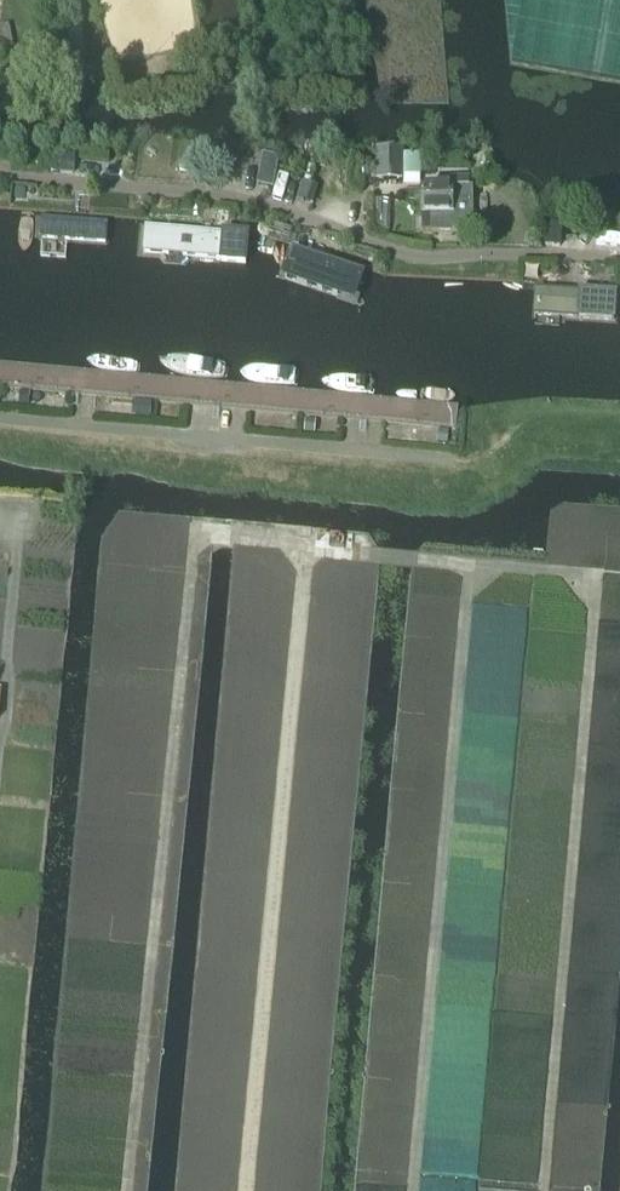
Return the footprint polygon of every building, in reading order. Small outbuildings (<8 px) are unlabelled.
[(376,151),(376,172),(376,181),(401,181),(401,151),(376,151)] [(420,175),(420,157),(403,157),(403,175),(420,175)] [(62,158),(61,173),(73,174),(74,158),(62,158)] [(478,176),(486,176),(489,175),(489,167),(482,168),(478,168),(478,176)] [(262,174),(260,183),(267,185),(273,187),(276,174),(263,170),(262,174)] [(301,189),(299,197),(312,202),(316,188),(310,186),(313,179),(306,177),(304,184),(303,184),(301,189)] [(454,189),(421,189),(421,215),(422,215),(422,232),(432,232),(432,233),(471,233),(471,189),(469,189),(469,181),(454,182),(454,189)] [(377,201),(376,227),(384,227),(385,201),(377,201)] [(111,240),(111,214),(35,214),(34,237),(111,240)] [(244,260),(245,228),(160,223),(158,255),(244,260)] [(545,247),(559,248),(561,227),(546,226),(545,247)] [(353,295),(362,266),(279,237),(268,267),(353,295)] [(618,269),(610,269),(610,279),(618,279),(618,269)] [(618,284),(534,282),(533,311),(617,314),(618,284)] [(137,403),(136,417),(149,418),(150,404),(137,403)]
